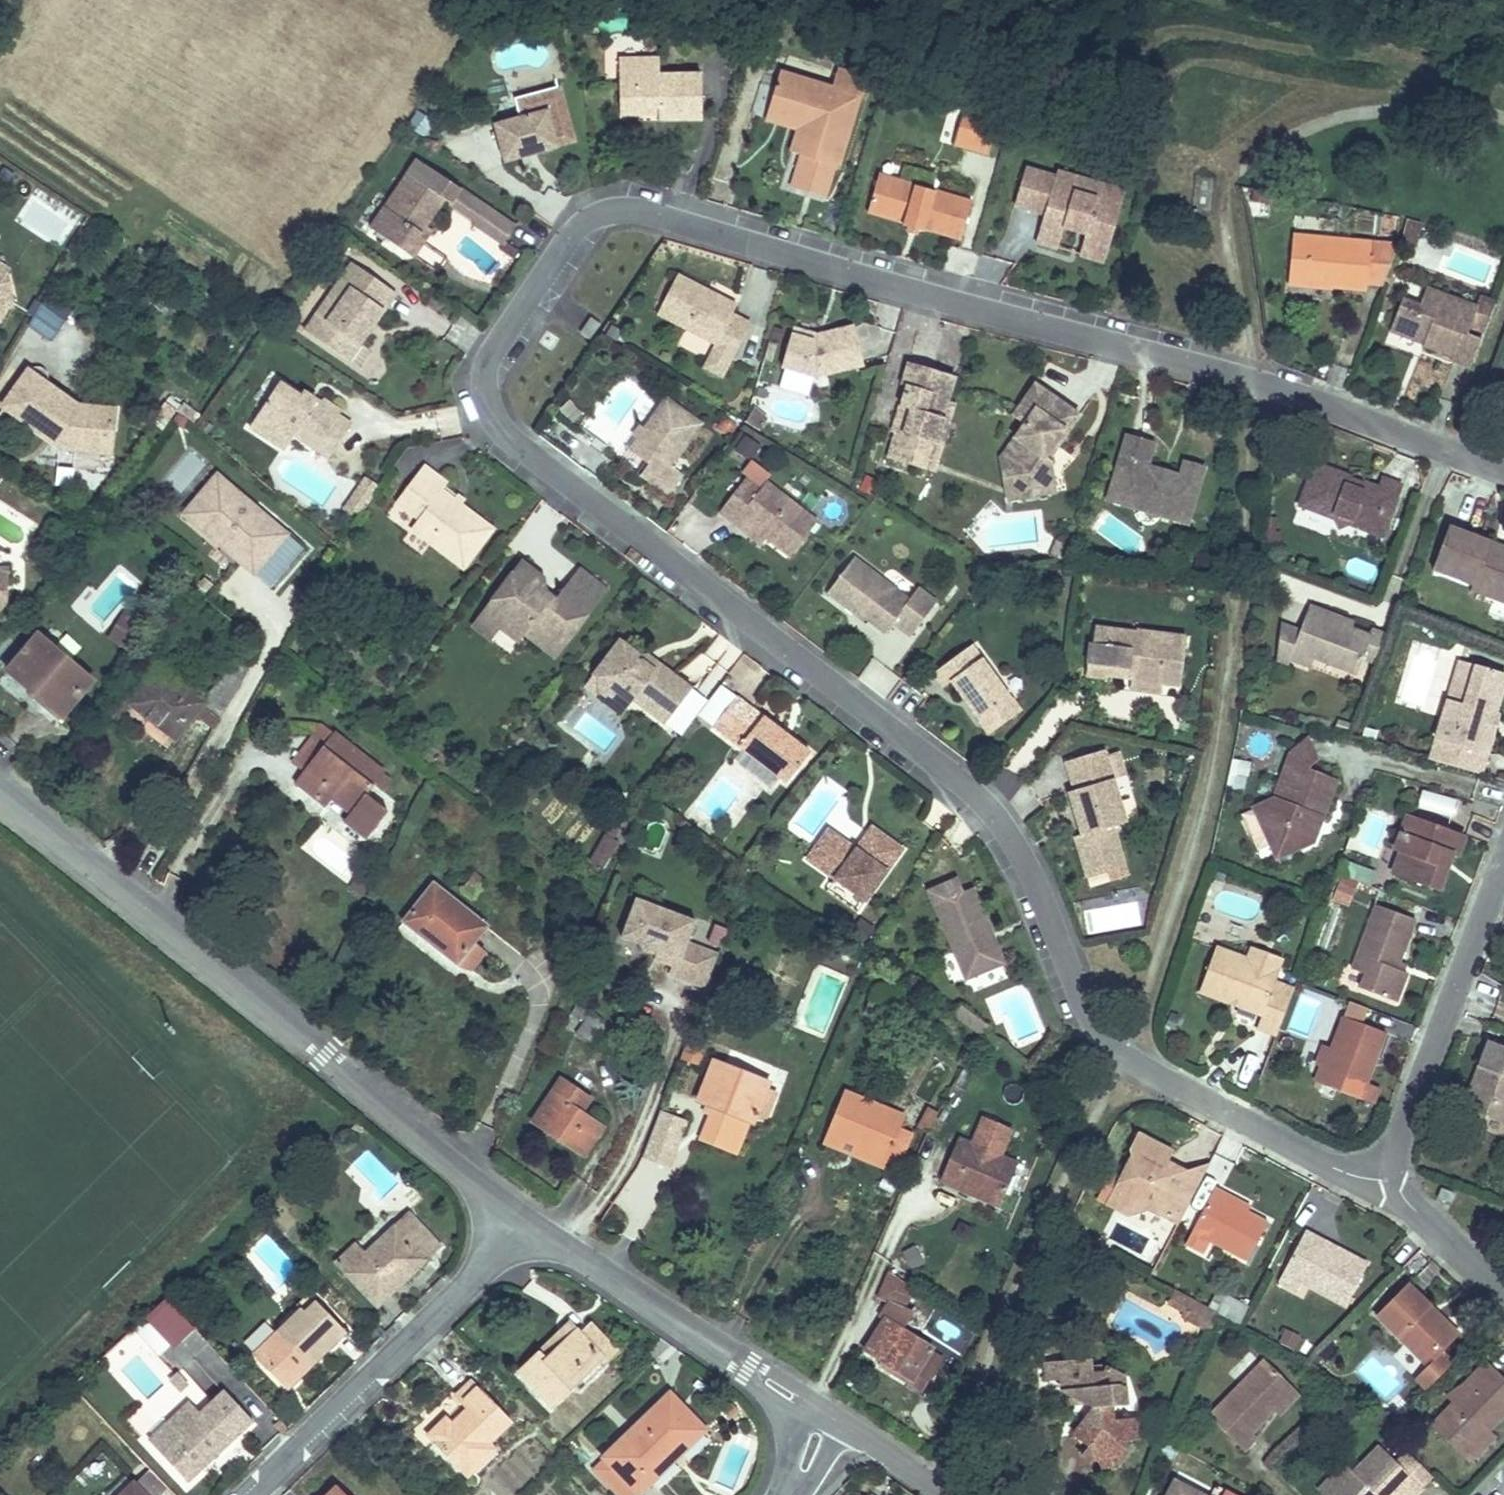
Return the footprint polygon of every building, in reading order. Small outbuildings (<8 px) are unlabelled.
[(659,75),(659,60),(619,61),(620,110),(659,109),(659,115),(659,122),(702,121),(701,75),(659,75)] [(838,167),(864,79),(836,71),(831,89),(779,74),(770,101),(804,111),(799,129),(792,153),(838,167)] [(804,111),(770,101),(765,119),(799,129),(804,111)] [(995,121),(962,111),(952,145),(986,155),(995,121)] [(558,150),(547,112),(492,127),(503,166),(528,159),(526,155),(534,152),(535,157),(558,150)] [(460,188),(418,159),(371,228),(408,253),(422,233),(417,229),(420,224),(425,227),(444,199),(450,203),(460,188)] [(1097,202),(1055,188),(1058,179),(1028,169),(1016,203),(1046,213),(1036,242),(1057,249),(1064,228),(1074,232),(1076,227),(1087,231),(1086,235),(1083,241),(1108,249),(1123,204),(1099,196),(1097,202)] [(972,201),(880,174),(868,213),(904,224),(904,226),(924,232),(924,229),(960,240),(972,201)] [(460,188),(450,203),(475,220),(485,205),(460,188)] [(475,220),(473,223),(504,243),(499,249),(512,258),(518,249),(505,241),(516,225),(485,205),(475,220)] [(431,231),(425,227),(420,224),(417,229),(422,233),(408,253),(413,257),(431,231)] [(1400,242),(1415,244),(1418,227),(1404,224),(1400,242)] [(1087,231),(1076,227),(1074,232),(1086,235),(1087,231)] [(1295,235),(1291,275),(1333,280),(1332,286),(1367,289),(1368,282),(1385,284),(1399,245),(1295,235)] [(1076,259),(1081,240),(1064,236),(1059,255),(1076,259)] [(1108,249),(1083,241),(1078,256),(1102,265),(1108,249)] [(8,277),(6,267),(0,264),(0,279),(8,277)] [(400,296),(367,273),(356,265),(319,317),(331,325),(320,341),(340,354),(351,339),(365,348),(375,333),(371,330),(375,324),(379,327),(400,296)] [(737,305),(678,275),(658,314),(716,343),(713,349),(733,359),(751,323),(732,314),(737,305)] [(1333,280),(1291,275),(1290,285),(1332,289),(1332,286),(1333,280)] [(14,300),(8,277),(0,279),(0,284),(2,293),(14,300)] [(2,321),(14,300),(2,293),(0,284),(0,320),(2,321)] [(1403,299),(1393,328),(1427,340),(1425,345),(1455,356),(1453,360),(1471,367),(1482,339),(1468,334),(1477,307),(1427,289),(1421,306),(1403,299)] [(41,307),(28,326),(53,343),(66,324),(41,307)] [(331,325),(319,317),(309,333),(320,341),(331,325)] [(590,340),(600,324),(592,318),(581,334),(590,340)] [(379,327),(375,324),(371,330),(375,333),(379,327)] [(854,327),(825,334),(826,339),(814,342),(815,336),(793,329),(782,368),(815,378),(864,366),(854,327)] [(826,339),(825,334),(815,336),(814,342),(826,339)] [(365,348),(351,339),(340,354),(354,364),(365,348)] [(77,407),(47,385),(48,383),(49,382),(49,380),(49,379),(49,378),(49,377),(49,376),(49,375),(49,374),(47,372),(46,370),(45,370),(45,369),(43,369),(43,368),(41,368),(40,367),(38,367),(37,367),(35,368),(33,368),(32,369),(31,370),(30,371),(29,372),(4,406),(46,437),(49,433),(55,437),(62,447),(77,449),(77,439),(99,441),(112,432),(113,432),(115,411),(77,407)] [(920,372),(902,367),(896,390),(901,391),(896,411),(906,414),(900,440),(892,437),(886,463),(913,470),(919,444),(939,449),(944,429),(939,420),(949,379),(931,375),(931,377),(919,374),(920,372)] [(311,406),(278,383),(253,418),(274,433),(279,427),(326,460),(350,427),(336,418),(339,414),(321,401),(319,405),(314,402),(311,406)] [(1079,417),(1034,387),(1013,418),(1025,426),(1001,462),(1007,491),(1019,489),(1021,501),(1048,496),(1045,476),(1052,474),(1051,464),(1037,455),(1046,440),(1058,448),(1079,417)] [(314,402),(302,393),(299,397),(311,406),(314,402)] [(700,425),(666,400),(629,451),(648,464),(639,476),(667,496),(683,474),(671,466),(700,425)] [(755,410),(746,425),(761,433),(769,418),(755,410)] [(906,414),(896,411),(890,437),(892,437),(900,440),(906,414)] [(99,441),(77,439),(77,449),(111,453),(113,432),(112,432),(99,441)] [(55,437),(49,433),(46,437),(52,441),(58,445),(62,447),(55,437)] [(1188,525),(1205,470),(1200,468),(1200,467),(1189,464),(1188,465),(1184,463),(1178,481),(1170,479),(1165,482),(1156,480),(1154,474),(1146,472),(1154,445),(1127,436),(1108,501),(1135,509),(1140,506),(1158,511),(1161,516),(1188,525)] [(755,463),(761,446),(742,439),(736,456),(755,463)] [(919,444),(913,470),(933,475),(939,449),(919,444)] [(1316,464),(1301,505),(1335,518),(1337,513),(1352,519),(1351,524),(1383,536),(1402,486),(1384,479),(1380,488),(1376,487),(1364,492),(1346,485),(1341,474),(1316,464)] [(446,484),(423,467),(396,502),(418,519),(410,529),(462,568),(492,530),(441,491),(446,484)] [(74,489),(76,471),(58,469),(56,488),(74,489)] [(1341,474),(1346,485),(1364,492),(1376,487),(1367,483),(1361,471),(1350,477),(1341,474)] [(289,535),(219,474),(193,505),(227,534),(219,543),(255,574),(289,535)] [(1056,494),(1052,474),(1045,476),(1048,496),(1056,494)] [(367,510),(374,482),(358,478),(351,506),(367,510)] [(747,478),(721,512),(736,524),(740,518),(767,538),(790,556),(817,521),(766,483),(761,489),(747,478)] [(1021,501),(1019,489),(1007,491),(1009,503),(1021,501)] [(227,534),(193,505),(185,514),(219,543),(227,534)] [(1158,511),(1140,506),(1135,509),(1139,510),(1158,516),(1161,516),(1158,511)] [(1337,513),(1335,518),(1340,528),(1351,524),(1352,519),(1337,513)] [(740,518),(736,524),(763,544),(767,538),(740,518)] [(1434,570),(1473,585),(1471,591),(1489,598),(1492,588),(1503,593),(1503,553),(1490,548),(1492,540),(1451,525),(1434,570)] [(1490,548),(1503,553),(1503,545),(1492,540),(1490,548)] [(1057,560),(1064,544),(1056,542),(1050,558),(1057,560)] [(909,601),(854,559),(828,594),(855,615),(859,610),(868,617),(866,618),(886,634),(893,623),(911,637),(937,604),(918,589),(909,601)] [(564,602),(552,592),(549,596),(540,591),(546,583),(545,580),(543,577),(521,560),(507,579),(517,587),(508,598),(498,590),(483,609),(499,621),(498,623),(518,639),(525,631),(556,655),(607,587),(578,566),(563,585),(571,592),(564,602)] [(3,609),(14,595),(9,564),(0,565),(0,609),(3,609)] [(563,585),(556,580),(545,580),(546,583),(540,591),(549,596),(552,592),(564,602),(571,592),(563,585)] [(1489,598),(1503,603),(1503,593),(1492,588),(1489,598)] [(1310,605),(1301,631),(1281,623),(1277,659),(1289,664),(1291,659),(1295,650),(1314,657),(1357,674),(1363,658),(1372,636),(1371,635),(1352,628),(1344,625),(1346,619),(1310,605)] [(499,621),(483,609),(473,623),(489,635),(498,623),(499,621)] [(868,617),(859,610),(855,615),(864,621),(866,618),(868,617)] [(1346,619),(1344,625),(1352,628),(1354,622),(1346,619)] [(1115,625),(1099,622),(1095,638),(1112,642),(1115,625)] [(1189,640),(1141,629),(1140,631),(1115,625),(1112,642),(1095,638),(1093,638),(1086,670),(1106,675),(1107,671),(1121,675),(1126,670),(1132,671),(1131,677),(1128,688),(1159,695),(1161,685),(1179,688),(1189,640)] [(1371,635),(1372,636),(1363,658),(1378,663),(1388,636),(1373,629),(1371,635)] [(40,634),(9,670),(64,717),(95,681),(40,634)] [(653,672),(641,662),(635,662),(634,653),(619,642),(594,676),(598,679),(600,695),(615,693),(630,704),(633,700),(666,725),(692,690),(658,665),(653,672)] [(1002,687),(972,646),(932,675),(943,689),(951,683),(971,710),(1002,687)] [(1295,650),(1291,659),(1311,666),(1314,657),(1295,650)] [(658,665),(648,656),(640,657),(634,653),(635,662),(641,662),(653,672),(658,665)] [(177,739),(195,715),(203,705),(219,717),(243,682),(250,668),(237,659),(208,695),(192,683),(187,689),(159,668),(157,671),(132,703),(124,696),(111,713),(120,720),(132,704),(177,739)] [(1461,660),(1449,700),(1465,704),(1477,665),(1461,660)] [(149,665),(124,696),(132,703),(157,671),(149,665)] [(1432,760),(1446,764),(1481,774),(1482,774),(1488,754),(1484,753),(1491,728),(1484,726),(1487,713),(1495,714),(1495,713),(1503,682),(1503,673),(1477,665),(1465,704),(1449,700),(1442,725),(1456,729),(1450,752),(1436,748),(1432,760)] [(1011,699),(1002,687),(971,710),(979,722),(1011,699)] [(780,732),(736,699),(714,728),(713,728),(787,784),(809,755),(786,737),(783,742),(776,737),(780,732)] [(203,705),(195,715),(213,729),(220,718),(219,717),(203,705)] [(1484,753),(1488,754),(1499,715),(1495,713),(1495,714),(1487,713),(1484,726),(1491,728),(1484,753)] [(306,770),(297,782),(323,801),(329,793),(353,813),(377,782),(385,773),(323,724),(313,737),(325,746),(306,770)] [(1456,729),(1442,725),(1436,748),(1450,752),(1456,729)] [(786,737),(780,732),(776,737),(783,742),(786,737)] [(313,737),(294,760),(306,770),(325,746),(313,737)] [(1307,826),(1311,814),(1323,818),(1336,781),(1308,770),(1309,766),(1317,759),(1308,740),(1291,753),(1276,800),(1257,808),(1274,846),(1290,839),(1295,850),(1314,842),(1307,826)] [(1112,784),(1105,760),(1104,755),(1065,765),(1073,794),(1068,796),(1079,839),(1072,840),(1083,881),(1121,871),(1110,831),(1123,828),(1112,784)] [(1124,781),(1118,757),(1105,760),(1112,784),(1124,781)] [(385,773),(377,782),(385,788),(392,778),(385,773)] [(1452,818),(1456,799),(1419,791),(1415,810),(1452,818)] [(1408,816),(1396,850),(1402,853),(1394,874),(1432,888),(1445,851),(1452,854),(1458,856),(1465,837),(1408,816)] [(864,856),(880,834),(874,830),(858,852),(864,856)] [(858,852),(830,832),(826,836),(854,857),(858,852)] [(902,851),(880,834),(864,856),(858,852),(854,857),(826,836),(809,860),(865,902),(902,851)] [(605,870),(616,841),(601,835),(590,864),(605,870)] [(1290,839),(1274,846),(1279,857),(1295,850),(1290,839)] [(1445,851),(1432,888),(1439,890),(1452,854),(1445,851)] [(1344,864),(1340,878),(1369,887),(1374,872),(1344,864)] [(476,874),(466,888),(476,894),(486,881),(476,874)] [(990,935),(972,891),(962,895),(956,880),(928,891),(964,981),(1002,965),(993,942),(988,944),(985,938),(990,935)] [(1347,907),(1354,888),(1336,882),(1329,901),(1347,907)] [(424,931),(460,960),(472,969),(486,951),(474,942),(488,926),(435,884),(406,921),(421,933),(424,931)] [(1137,899),(1085,905),(1089,932),(1141,926),(1137,899)] [(710,982),(718,953),(693,946),(700,921),(633,901),(617,955),(710,982)] [(1377,905),(1353,970),(1366,975),(1361,989),(1398,1002),(1409,973),(1404,971),(1398,969),(1401,963),(1416,920),(1377,905)] [(1217,948),(1201,992),(1233,1004),(1235,998),(1242,1001),(1239,1006),(1263,1015),(1258,1027),(1278,1035),(1295,991),(1276,983),(1280,972),(1279,971),(1248,959),(1217,948)] [(1253,949),(1248,959),(1279,971),(1283,960),(1253,949)] [(1406,965),(1401,963),(1398,969),(1404,971),(1406,965)] [(962,1007),(954,1018),(983,1038),(991,1028),(962,1007)] [(590,1013),(577,1034),(591,1042),(604,1021),(590,1013)] [(1321,1067),(1316,1082),(1374,1104),(1380,1088),(1367,1083),(1373,1068),(1367,1065),(1371,1055),(1381,1049),(1387,1033),(1344,1017),(1333,1048),(1325,1045),(1316,1065),(1321,1067)] [(691,1038),(683,1059),(699,1065),(707,1044),(691,1038)] [(1465,1106),(1503,1121),(1503,1046),(1490,1041),(1480,1066),(1486,1068),(1477,1092),(1471,1090),(1465,1106)] [(1371,1055),(1367,1065),(1373,1068),(1381,1049),(1371,1055)] [(769,1082),(716,1061),(701,1099),(711,1103),(716,1105),(712,1115),(707,1129),(741,1142),(750,1118),(755,1120),(758,1113),(765,1092),(769,1082)] [(1486,1068),(1480,1066),(1471,1090),(1477,1092),(1486,1068)] [(562,1079),(534,1121),(580,1152),(599,1124),(582,1112),(576,1108),(585,1094),(562,1079)] [(845,1091),(824,1142),(840,1149),(844,1141),(889,1160),(890,1157),(901,1130),(907,1116),(845,1091)] [(776,1096),(765,1092),(758,1113),(768,1117),(776,1096)] [(585,1094),(576,1108),(582,1112),(592,1098),(585,1094)] [(707,1113),(712,1115),(716,1105),(711,1103),(707,1113)] [(938,1137),(953,1111),(943,1106),(939,1113),(929,1133),(938,1137)] [(930,1108),(919,1128),(929,1133),(939,1113),(930,1108)] [(640,1159),(670,1171),(689,1122),(660,1111),(640,1159)] [(599,1124),(580,1152),(585,1156),(604,1127),(599,1124)] [(737,1152),(741,1142),(707,1129),(703,1138),(737,1152)] [(901,1130),(890,1157),(901,1162),(913,1135),(901,1130)] [(1132,1160),(1111,1203),(1129,1213),(1138,1197),(1154,1205),(1152,1208),(1180,1222),(1201,1181),(1173,1167),(1168,1176),(1162,1173),(1167,1163),(1172,1153),(1137,1135),(1129,1150),(1132,1160)] [(1001,1206),(1019,1164),(959,1139),(941,1181),(1001,1206)] [(844,1141),(840,1149),(885,1167),(889,1160),(844,1141)] [(1173,1167),(1167,1163),(1162,1173),(1168,1176),(1173,1167)] [(1216,1188),(1193,1232),(1248,1261),(1270,1221),(1250,1211),(1230,1201),(1233,1196),(1216,1188)] [(1442,1188),(1439,1198),(1452,1203),(1456,1193),(1442,1188)] [(1233,1196),(1230,1201),(1250,1211),(1252,1207),(1233,1196)] [(411,1214),(349,1273),(378,1305),(411,1274),(408,1271),(423,1257),(426,1260),(441,1247),(411,1214)] [(1306,1231),(1285,1272),(1286,1272),(1304,1282),(1347,1305),(1369,1263),(1344,1251),(1342,1256),(1319,1244),(1322,1239),(1306,1231)] [(1322,1239),(1319,1244),(1342,1256),(1344,1251),(1322,1239)] [(915,1246),(900,1255),(911,1273),(926,1263),(915,1246)] [(902,1313),(913,1288),(889,1271),(879,1294),(877,1297),(902,1313)] [(1286,1272),(1281,1281),(1300,1291),(1304,1282),(1286,1272)] [(1407,1284),(1377,1314),(1430,1366),(1460,1335),(1438,1314),(1433,1319),(1427,1312),(1431,1307),(1407,1284)] [(1185,1311),(1188,1307),(1192,1309),(1197,1300),(1177,1290),(1170,1303),(1185,1311)] [(308,1292),(296,1303),(301,1308),(302,1308),(303,1309),(315,1298),(308,1292)] [(301,1308),(254,1354),(279,1380),(283,1375),(292,1384),(335,1342),(334,1341),(345,1330),(315,1298),(303,1309),(302,1308),(301,1308)] [(1188,1307),(1185,1311),(1190,1314),(1187,1318),(1211,1331),(1219,1312),(1197,1300),(1192,1309),(1188,1307)] [(139,1325),(164,1358),(195,1333),(170,1301),(139,1325)] [(1431,1307),(1427,1312),(1433,1319),(1438,1314),(1431,1307)] [(886,1319),(866,1350),(882,1360),(896,1368),(893,1373),(923,1391),(938,1366),(927,1359),(932,1351),(934,1348),(886,1319)] [(540,1354),(547,1360),(578,1331),(571,1324),(540,1354)] [(540,1354),(521,1372),(554,1405),(602,1358),(606,1363),(618,1352),(592,1325),(581,1335),(578,1331),(547,1360),(540,1354)] [(1294,1354),(1302,1340),(1284,1329),(1276,1343),(1294,1354)] [(345,1330),(334,1341),(335,1342),(336,1343),(347,1332),(345,1330)] [(943,1357),(932,1351),(927,1359),(938,1366),(943,1357)] [(1107,1366),(1105,1371),(1094,1372),(1094,1368),(1092,1359),(1061,1361),(1063,1379),(1064,1390),(1073,1394),(1074,1403),(1091,1403),(1097,1408),(1087,1420),(1076,1434),(1091,1446),(1083,1456),(1098,1467),(1106,1457),(1115,1464),(1127,1449),(1126,1442),(1144,1439),(1141,1418),(1133,1419),(1127,1413),(1122,1420),(1115,1421),(1114,1407),(1128,1405),(1126,1387),(1120,1385),(1124,1375),(1107,1366)] [(896,1368),(882,1360),(880,1364),(893,1373),(896,1368)] [(1266,1360),(1210,1417),(1245,1451),(1258,1437),(1253,1433),(1275,1411),(1296,1389),(1266,1360)] [(1046,1362),(1048,1379),(1063,1379),(1061,1361),(1046,1362)] [(1433,1426),(1441,1435),(1457,1438),(1470,1450),(1490,1430),(1503,1415),(1503,1377),(1488,1362),(1466,1384),(1470,1388),(1455,1403),(1433,1426)] [(283,1375),(279,1380),(287,1388),(292,1384),(283,1375)] [(446,1420),(430,1435),(468,1475),(494,1450),(488,1444),(512,1421),(474,1381),(458,1396),(470,1409),(452,1426),(446,1420)] [(1466,1384),(1448,1397),(1455,1403),(1470,1388),(1466,1384)] [(1296,1389),(1275,1411),(1280,1415),(1301,1394),(1296,1389)] [(192,1402),(151,1440),(189,1481),(255,1420),(227,1390),(202,1414),(192,1402)] [(618,1446),(605,1458),(606,1458),(639,1493),(640,1493),(706,1430),(671,1394),(634,1430),(639,1436),(623,1451),(618,1446)] [(634,1430),(618,1446),(623,1451),(639,1436),(634,1430)] [(1457,1438),(1441,1435),(1470,1463),(1496,1435),(1490,1430),(1470,1450),(1457,1438)] [(1330,1494),(1404,1494),(1405,1494),(1407,1494),(1414,1494),(1423,1486),(1421,1484),(1431,1474),(1409,1452),(1398,1463),(1382,1448),(1357,1474),(1353,1471),(1330,1494)] [(594,1470),(619,1494),(637,1494),(639,1493),(606,1458),(594,1470)] [(1321,1492),(1324,1494),(1330,1494),(1353,1471),(1347,1465),(1321,1492)] [(134,1485),(127,1477),(109,1494),(123,1494),(134,1485)] [(1168,1494),(1204,1494),(1176,1480),(1168,1494)] [(135,1484),(134,1485),(123,1494),(146,1494),(135,1484)]
